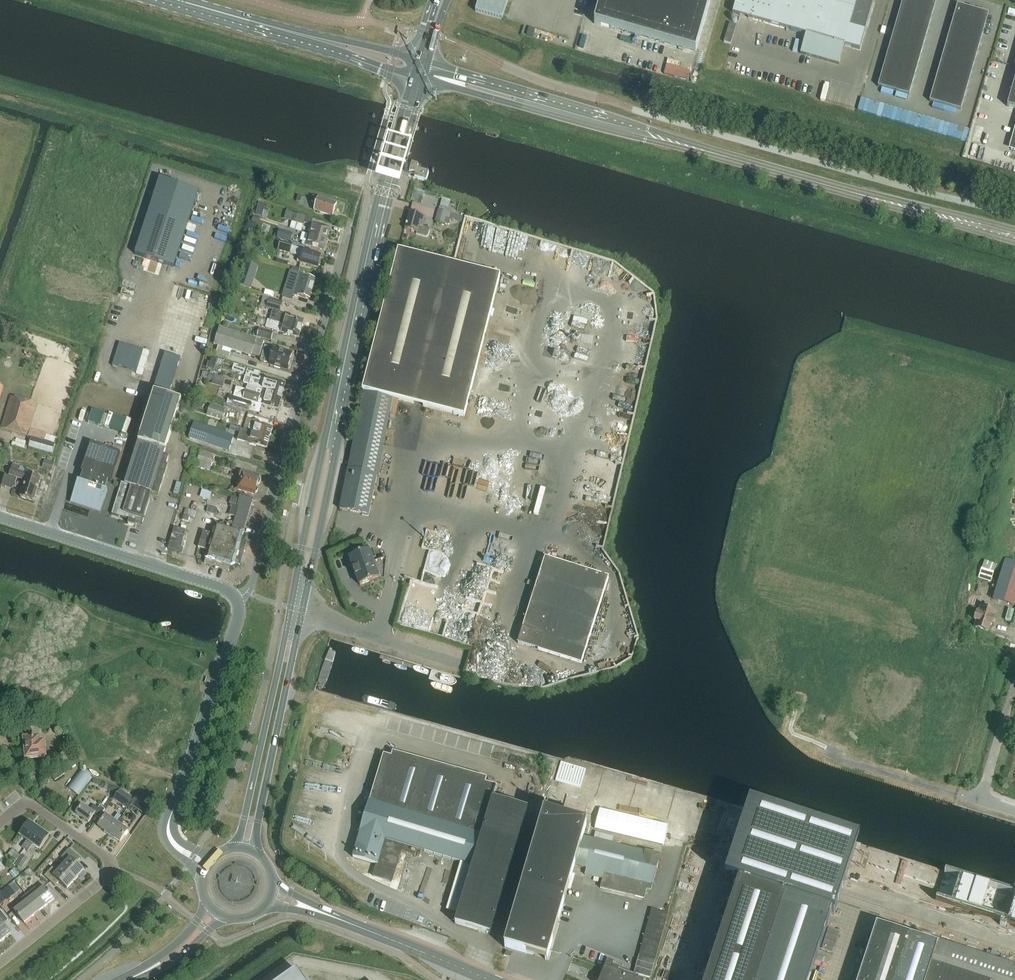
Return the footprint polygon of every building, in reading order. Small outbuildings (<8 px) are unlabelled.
[(475,12),(502,19),(505,11),(508,2),(508,0),(479,0),(478,3),(475,12)] [(594,25),(695,54),(711,0),(601,0),(594,25)] [(839,65),(844,46),(860,50),(874,2),(868,0),(737,0),(733,14),(806,35),(800,54),(839,65)] [(909,96),(937,0),(903,0),(878,87),(909,96)] [(929,102),(961,111),(989,14),(957,5),(929,102)] [(665,73),(688,80),(691,70),(668,63),(665,73)] [(1007,107),(1014,109),(1014,79),(1007,107)] [(971,127),(862,98),(859,110),(968,138),(971,127)] [(409,172),(416,174),(414,178),(426,182),(429,173),(417,169),(419,165),(412,163),(409,172)] [(186,230),(189,223),(199,191),(160,178),(135,255),(147,259),(162,264),(174,268),(186,230)] [(421,205),(425,191),(415,188),(410,202),(421,205)] [(314,211),(333,217),(337,204),(318,198),(313,196),(311,203),(316,205),(314,211)] [(438,210),(435,222),(448,225),(451,217),(453,217),(452,219),(462,222),(463,217),(448,212),(449,208),(440,206),(439,210),(438,210)] [(286,211),(284,219),(293,221),(295,214),(286,211)] [(416,235),(426,237),(428,236),(430,231),(429,228),(423,227),(426,217),(410,213),(405,230),(417,233),(416,235)] [(293,221),(290,229),(301,232),(303,225),(304,225),(306,217),(295,214),(293,221)] [(258,224),(260,218),(254,216),(252,222),(258,224)] [(311,226),(309,235),(327,240),(330,229),(310,223),(309,226),(311,226)] [(279,230),(277,238),(290,242),(293,234),(279,230)] [(303,242),(302,245),(324,251),(327,240),(309,235),(306,243),(303,242)] [(297,261),(300,262),(300,263),(318,268),(321,255),(303,250),(292,247),(280,244),(278,251),(299,257),(297,261)] [(383,446),(385,437),(393,399),(465,417),(500,276),(398,250),(362,391),(364,392),(340,510),(369,516),(383,446)] [(245,263),(238,286),(249,290),(256,267),(245,263)] [(299,273),(294,291),(280,287),(277,296),(288,300),(290,295),(299,298),(299,296),(310,299),(315,280),(305,277),(305,275),(299,273)] [(269,321),(273,322),(279,324),(301,330),(303,321),(293,318),(292,316),(289,315),(287,317),(279,314),(282,302),(269,298),(268,303),(260,301),(259,305),(266,307),(266,309),(272,311),(269,321)] [(271,330),(274,331),(299,338),(301,330),(279,324),(273,322),(269,321),(265,320),(263,327),(271,329),(271,330)] [(219,327),(214,345),(218,346),(215,357),(228,361),(231,351),(251,357),(251,355),(259,357),(264,342),(219,327)] [(274,332),(260,328),(257,337),(271,341),(274,332)] [(120,343),(113,366),(117,368),(125,345),(120,343)] [(260,362),(268,364),(288,370),(289,369),(293,356),(293,354),(273,348),(273,349),(265,347),(260,362)] [(144,351),(136,374),(142,376),(144,369),(147,362),(149,352),(144,351)] [(172,389),(181,357),(165,353),(156,384),(172,389)] [(244,374),(246,367),(234,363),(232,370),(244,374)] [(247,369),(245,377),(246,377),(257,380),(258,378),(260,372),(247,369)] [(265,380),(258,378),(257,380),(246,377),(244,384),(263,389),(282,395),(285,384),(266,378),(265,380)] [(256,393),(246,390),(236,387),(233,396),(229,395),(227,404),(255,413),(258,404),(278,410),(282,395),(263,389),(262,391),(257,390),(256,393)] [(164,456),(181,402),(154,393),(153,396),(125,484),(122,483),(112,515),(128,520),(127,524),(135,527),(136,522),(137,523),(142,524),(142,523),(143,519),(151,493),(158,495),(168,467),(166,466),(169,457),(164,456)] [(38,403),(10,397),(2,429),(30,435),(38,403)] [(225,409),(210,405),(207,415),(222,420),(225,409)] [(126,434),(131,420),(110,413),(105,427),(126,434)] [(253,421),(250,431),(270,437),(272,428),(262,425),(262,423),(255,421),(253,421)] [(233,437),(216,431),(194,423),(188,438),(228,452),(233,437)] [(267,449),(270,437),(250,431),(240,429),(237,440),(249,443),(249,445),(256,447),(256,446),(267,449)] [(32,438),(29,447),(53,454),(55,444),(32,438)] [(90,508),(91,508),(101,511),(107,491),(105,490),(108,482),(110,482),(120,453),(91,443),(81,473),(83,473),(80,482),(78,481),(71,501),(90,508)] [(200,451),(195,466),(210,471),(215,456),(200,451)] [(52,471),(54,463),(47,461),(45,469),(52,471)] [(30,470),(20,467),(13,465),(9,476),(26,481),(20,497),(34,502),(41,479),(28,475),(30,470)] [(241,473),(236,490),(255,495),(260,478),(241,473)] [(241,541),(244,532),(243,532),(253,500),(240,496),(239,499),(231,497),(230,504),(231,504),(230,507),(232,508),(230,515),(235,516),(232,529),(216,524),(213,534),(203,532),(198,548),(207,551),(205,559),(206,559),(205,564),(229,571),(230,567),(231,567),(235,565),(235,564),(239,565),(246,542),(241,541)] [(194,518),(196,512),(185,508),(183,514),(194,518)] [(173,533),(184,537),(186,531),(175,528),(173,533)] [(184,537),(173,533),(172,538),(183,542),(184,537)] [(183,542),(172,538),(170,543),(181,546),(183,542)] [(180,552),(181,546),(170,543),(168,549),(180,552)] [(373,549),(365,552),(350,557),(360,586),(379,579),(372,560),(376,558),(373,549)] [(603,576),(591,572),(545,557),(518,644),(538,650),(538,651),(581,665),(609,578),(603,576)] [(980,578),(994,581),(997,562),(984,560),(980,578)] [(976,628),(987,631),(989,625),(992,626),(994,619),(992,618),(994,612),(982,608),(980,615),(977,614),(975,621),(978,622),(976,628)] [(804,696),(796,694),(792,709),(800,711),(804,696)] [(39,739),(25,740),(27,759),(45,757),(43,743),(39,743),(39,739)] [(490,935),(528,809),(494,799),(497,787),(383,755),(370,802),(370,801),(360,834),(353,858),(376,864),(373,877),(393,883),(401,852),(415,856),(416,850),(473,865),(455,924),(490,935)] [(71,768),(81,763),(77,756),(67,762),(71,768)] [(52,776),(55,781),(66,774),(63,769),(52,776)] [(92,779),(80,770),(67,788),(78,797),(92,779)] [(134,799),(120,789),(113,799),(127,809),(134,799)] [(138,796),(135,800),(132,804),(146,813),(152,805),(138,796)] [(813,969),(825,972),(827,965),(816,961),(820,949),(827,927),(855,842),(856,839),(751,804),(749,809),(726,879),(738,883),(714,959),(710,969),(707,979),(810,979),(813,969)] [(90,811),(82,805),(76,815),(88,823),(94,815),(99,819),(105,810),(100,806),(98,809),(94,805),(90,811)] [(667,825),(599,809),(595,829),(663,845),(667,825)] [(505,949),(513,951),(547,961),(575,866),(587,869),(585,875),(603,879),(601,888),(644,899),(646,889),(651,890),(652,886),(658,865),(661,856),(645,852),(645,853),(583,837),(587,826),(544,813),(505,949)] [(98,827),(109,835),(117,823),(106,815),(98,827)] [(22,847),(25,850),(39,829),(29,822),(19,836),(26,841),(22,847)] [(117,823),(109,835),(120,843),(128,831),(117,823)] [(39,829),(25,850),(28,852),(32,845),(39,850),(49,837),(39,829)] [(62,867),(75,880),(84,871),(76,863),(80,859),(69,849),(61,857),(66,862),(62,867)] [(20,856),(17,854),(12,850),(7,856),(15,862),(20,856)] [(16,863),(22,867),(28,859),(22,855),(16,863)] [(75,880),(62,867),(57,872),(52,868),(44,877),(55,886),(59,882),(67,889),(75,880)] [(14,879),(19,875),(14,869),(10,873),(14,879)] [(1,893),(7,900),(20,890),(17,886),(18,885),(15,882),(1,893)] [(26,895),(39,911),(55,899),(45,887),(39,892),(35,888),(26,895)] [(24,924),(39,911),(26,895),(22,899),(25,903),(14,911),(24,924)] [(650,978),(654,965),(668,914),(652,910),(634,974),(650,978)] [(0,911),(0,920),(4,925),(8,921),(0,911)] [(11,934),(4,925),(0,920),(0,943),(11,934)] [(858,979),(895,979),(910,935),(876,924),(858,979)] [(840,931),(827,927),(820,949),(833,953),(840,931)] [(895,979),(927,979),(938,945),(937,944),(910,935),(895,979)] [(927,979),(1014,979),(1014,965),(938,940),(937,944),(938,945),(927,979)] [(713,959),(706,956),(703,966),(710,968),(713,959)] [(602,975),(600,979),(615,979),(619,969),(613,967),(614,963),(607,961),(602,975)] [(615,979),(630,979),(632,974),(619,969),(615,979)] [(297,970),(283,979),(304,979),(297,970)]
